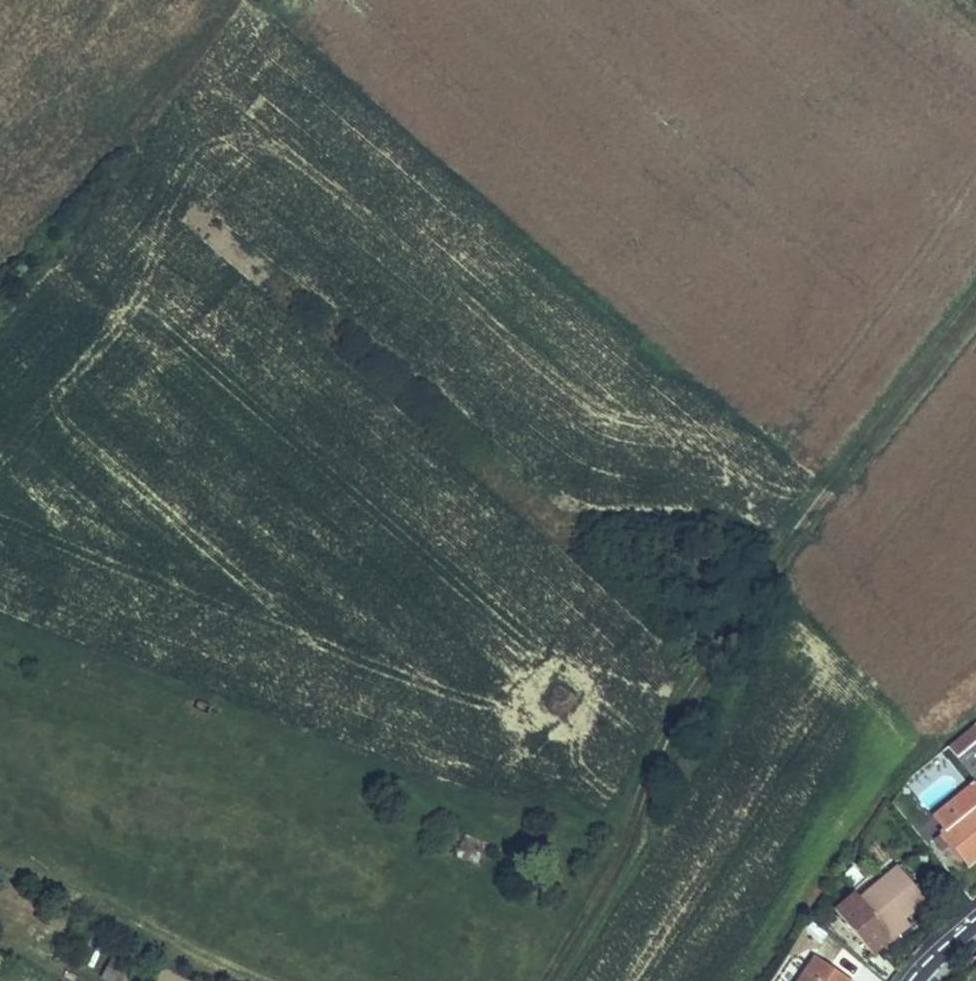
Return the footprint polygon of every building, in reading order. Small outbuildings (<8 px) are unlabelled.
[(958,755),(975,740),(975,728),(973,725),(949,744),(958,755)] [(975,783),(933,816),(944,830),(933,839),(943,850),(946,847),(949,845),(965,864),(975,856),(975,784),(975,783)] [(454,857),(479,867),(489,843),(464,833),(454,857)] [(946,847),(962,866),(965,864),(949,845),(946,847)] [(854,892),(834,909),(871,953),(886,941),(887,940),(882,935),(901,920),(925,899),(898,866),(859,898),(854,892)] [(901,920),(882,935),(887,940),(886,941),(887,942),(906,926),(901,920)] [(830,967),(849,979),(859,964),(840,952),(830,967)] [(849,979),(830,967),(814,956),(798,980),(851,980),(849,979)]
